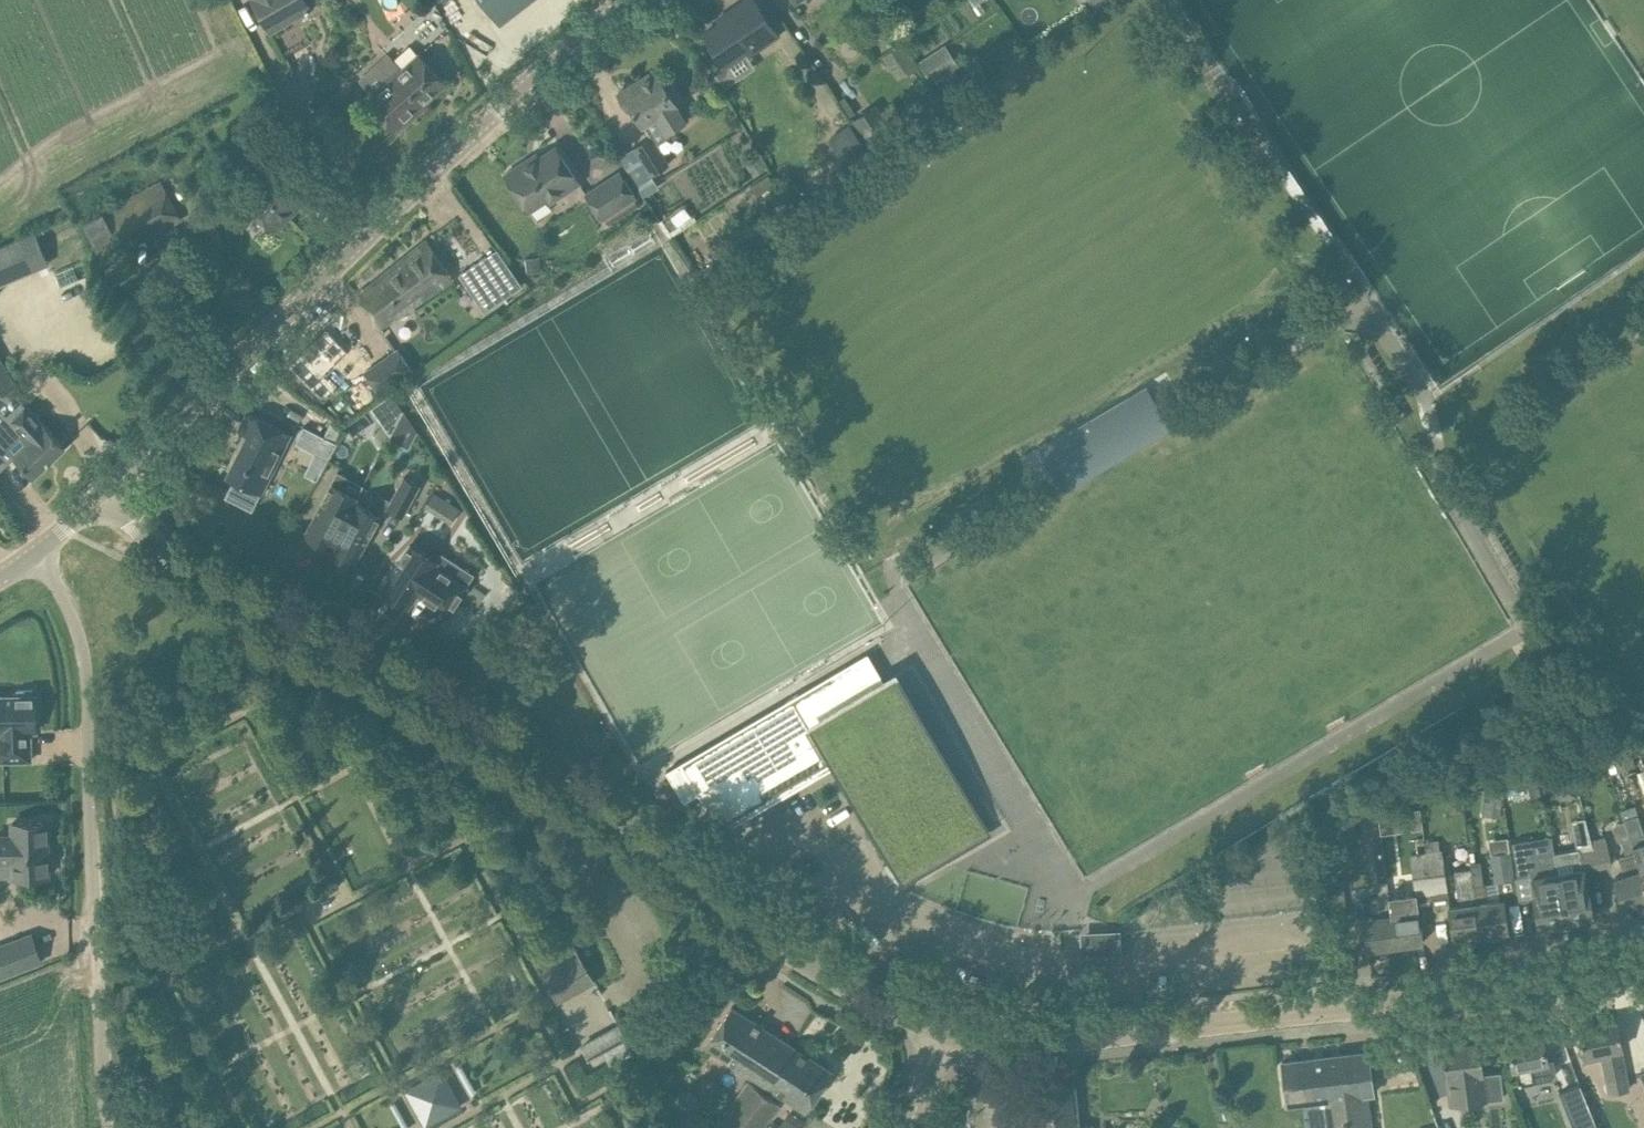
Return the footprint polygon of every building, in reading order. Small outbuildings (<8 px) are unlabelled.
[(309,10),(304,0),(255,0),(270,30),(309,10)] [(500,21),(527,0),(483,0),(500,21)] [(704,33),(717,51),(726,65),(714,73),(723,87),(754,66),(744,52),(747,50),(749,54),(779,34),(765,13),(756,0),(745,0),(728,12),(730,15),(720,22),(704,33)] [(960,66),(946,45),(919,62),(933,84),(960,66)] [(900,78),(914,68),(899,46),(884,55),(900,78)] [(362,80),(373,92),(366,98),(396,131),(426,103),(424,101),(446,81),(420,53),(402,69),(389,55),(362,80)] [(978,84),(990,77),(984,68),(972,75),(978,84)] [(618,93),(628,110),(633,107),(642,124),(657,115),(667,131),(684,121),(674,105),(683,100),(673,83),(666,87),(660,77),(646,85),(642,78),(618,93)] [(869,146),(894,132),(878,104),(853,119),(869,146)] [(868,149),(850,124),(829,138),(847,164),(868,149)] [(654,136),(652,138),(623,155),(647,195),(656,190),(653,186),(658,183),(653,174),(670,164),(658,144),(654,136)] [(549,202),(580,182),(556,146),(539,157),(537,153),(506,173),(529,210),(547,198),(549,202)] [(760,158),(749,166),(755,176),(767,169),(760,158)] [(603,219),(605,218),(610,225),(641,204),(639,200),(644,196),(636,183),(630,186),(620,169),(585,193),(603,219)] [(247,202),(259,214),(275,230),(290,216),(287,213),(308,193),(288,173),(269,192),(263,186),(247,202)] [(119,258),(184,219),(161,179),(94,215),(119,258)] [(34,270),(21,238),(0,246),(0,284),(34,270)] [(453,279),(439,257),(426,239),(357,294),(380,328),(453,279)] [(486,255),(460,273),(486,312),(512,294),(486,255)] [(539,257),(527,259),(529,273),(541,271),(539,257)] [(350,351),(326,327),(289,365),(312,388),(325,400),(339,386),(328,373),(350,351)] [(383,393),(399,381),(400,381),(414,371),(399,350),(368,372),(383,393)] [(6,366),(0,356),(0,394),(1,394),(5,396),(15,390),(16,384),(6,366)] [(1056,464),(1153,407),(1144,391),(1046,448),(1056,464)] [(391,436),(405,411),(393,394),(372,408),(391,436)] [(0,426),(0,470),(15,456),(19,461),(34,477),(66,446),(51,430),(41,420),(42,419),(29,404),(11,421),(9,418),(0,426)] [(234,478),(225,496),(253,510),(262,492),(282,451),(291,433),(248,411),(240,429),(248,433),(244,441),(227,475),(234,478)] [(325,467),(340,427),(328,423),(313,463),(325,467)] [(331,547),(329,551),(354,564),(382,514),(381,514),(385,506),(403,516),(420,484),(404,476),(391,500),(379,493),(371,508),(356,500),(331,547)] [(332,482),(305,533),(331,547),(356,500),(355,500),(357,496),(332,482)] [(435,490),(425,505),(435,511),(445,496),(435,490)] [(389,576),(386,574),(380,583),(384,585),(382,588),(409,606),(418,591),(450,611),(475,572),(441,551),(436,558),(411,542),(389,576)] [(430,643),(434,642),(433,640),(431,636),(428,638),(422,640),(419,641),(421,646),(421,647),(425,646),(430,643)] [(684,801),(699,792),(722,832),(844,760),(911,875),(976,837),(868,652),(667,770),(684,801)] [(31,759),(30,730),(37,730),(36,695),(33,695),(33,689),(18,689),(18,695),(0,695),(0,760),(31,759)] [(1629,742),(1605,749),(1609,765),(1633,758),(1629,742)] [(1573,772),(1557,774),(1561,795),(1576,793),(1573,772)] [(1537,778),(1527,781),(1531,796),(1541,794),(1537,778)] [(1501,825),(1504,796),(1503,795),(1501,786),(1492,787),(1493,795),(1486,794),(1483,823),(1501,825)] [(1637,807),(1623,812),(1630,833),(1643,829),(1643,828),(1637,807)] [(1423,827),(1420,808),(1379,813),(1381,833),(1423,827)] [(1364,838),(1380,836),(1378,816),(1362,818),(1364,838)] [(49,876),(48,821),(12,822),(13,835),(0,835),(0,861),(13,861),(13,876),(49,876)] [(1342,823),(1325,828),(1329,843),(1345,838),(1342,823)] [(1631,838),(1643,879),(1643,834),(1631,838)] [(1591,839),(1598,867),(1612,864),(1607,845),(1605,836),(1591,839)] [(1622,843),(1626,854),(1619,857),(1625,874),(1614,877),(1624,908),(1643,901),(1643,879),(1631,838),(1622,841),(1622,843)] [(1439,839),(1425,841),(1425,842),(1432,892),(1448,890),(1443,848),(1440,848),(1439,839)] [(1553,852),(1566,921),(1594,916),(1588,885),(1587,885),(1585,870),(1598,867),(1591,839),(1577,843),(1578,848),(1553,852)] [(1417,894),(1432,892),(1425,842),(1411,844),(1412,853),(1411,853),(1416,892),(1417,894)] [(1532,848),(1513,851),(1518,878),(1531,876),(1534,894),(1533,895),(1539,926),(1545,925),(1546,928),(1549,930),(1560,928),(1562,925),(1561,922),(1566,921),(1553,852),(1533,855),(1532,848)] [(1493,852),(1490,852),(1494,881),(1497,880),(1512,878),(1508,850),(1493,852)] [(1481,859),(1471,860),(1480,934),(1508,930),(1504,899),(1519,897),(1516,878),(1512,878),(1497,880),(1494,881),(1484,883),(1481,859)] [(1459,904),(1449,906),(1453,937),(1480,934),(1471,860),(1470,860),(1471,867),(1454,870),(1459,904)] [(1343,880),(1331,881),(1336,921),(1348,919),(1343,880)] [(1368,948),(1395,945),(1389,895),(1387,881),(1378,882),(1380,897),(1371,898),(1373,916),(1364,917),(1368,948)] [(1389,895),(1395,945),(1423,941),(1417,894),(1416,892),(1399,894),(1389,895)] [(32,933),(0,946),(0,976),(42,960),(32,933)] [(1087,934),(1088,952),(1119,950),(1118,933),(1087,934)] [(557,1000),(575,990),(595,979),(571,936),(551,946),(533,957),(557,1000)] [(707,1045),(767,1084),(791,1044),(732,1006),(707,1045)] [(1578,1028),(1582,1050),(1585,1063),(1603,1059),(1608,1084),(1610,1093),(1629,1089),(1627,1080),(1621,1048),(1623,1047),(1618,1020),(1578,1028)] [(612,1062),(614,1061),(634,1050),(620,1025),(582,1046),(588,1058),(604,1049),(612,1062)] [(1543,1036),(1509,1042),(1514,1068),(1515,1067),(1519,1085),(1534,1081),(1552,1078),(1556,1071),(1553,1058),(1547,1059),(1543,1036)] [(1444,1047),(1446,1069),(1447,1077),(1448,1077),(1451,1104),(1504,1098),(1501,1071),(1484,1073),(1480,1043),(1444,1047)] [(833,1071),(791,1044),(767,1084),(807,1110),(833,1071)] [(659,1067),(674,1060),(668,1049),(653,1056),(659,1067)] [(1285,1083),(1287,1103),(1323,1099),(1327,1127),(1371,1127),(1367,1093),(1373,1093),(1368,1051),(1282,1061),(1285,1083)] [(472,1094),(478,1091),(462,1065),(458,1067),(472,1094)] [(443,1066),(405,1088),(427,1126),(465,1104),(443,1066)] [(714,1127),(762,1127),(781,1104),(763,1090),(750,1081),(714,1127)] [(1034,1127),(1092,1127),(1092,1124),(1079,1125),(1074,1083),(1030,1087),(1034,1127)] [(1559,1092),(1572,1123),(1574,1127),(1598,1127),(1580,1084),(1568,1089),(1559,1092)] [(806,1119),(790,1109),(782,1123),(790,1127),(801,1127),(806,1119)]
